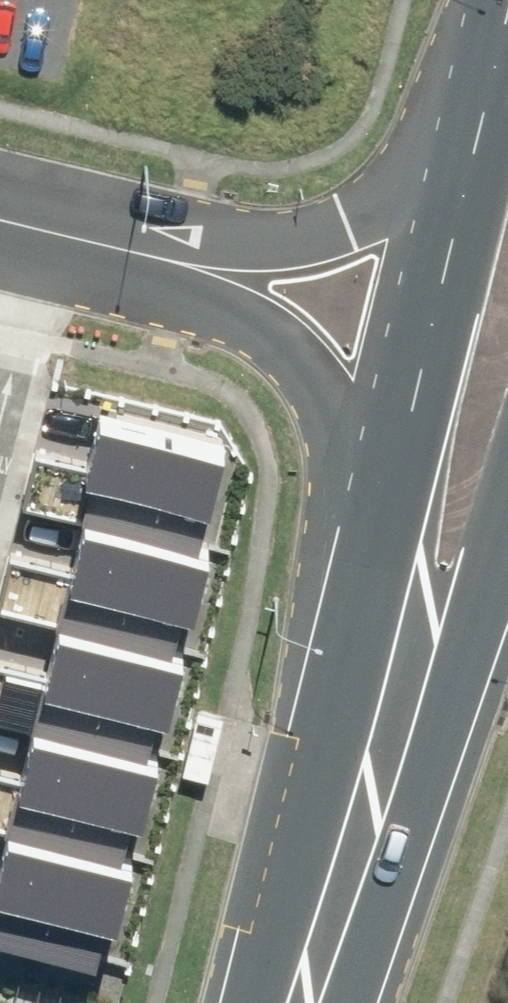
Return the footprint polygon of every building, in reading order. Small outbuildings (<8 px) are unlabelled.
[(87,494),(202,524),(234,419),(102,385),(86,449),(100,452),(87,494)] [(87,494),(59,601),(176,631),(187,588),(202,592),(218,528),(202,524),(87,494)] [(59,601),(37,702),(150,731),(160,694),(174,698),(190,634),(176,631),(59,601)] [(37,702),(9,809),(126,839),(137,796),(152,800),(168,736),(150,731),(37,702)] [(0,843),(0,916),(100,941),(110,902),(124,906),(140,842),(126,839),(9,809),(0,843)]
